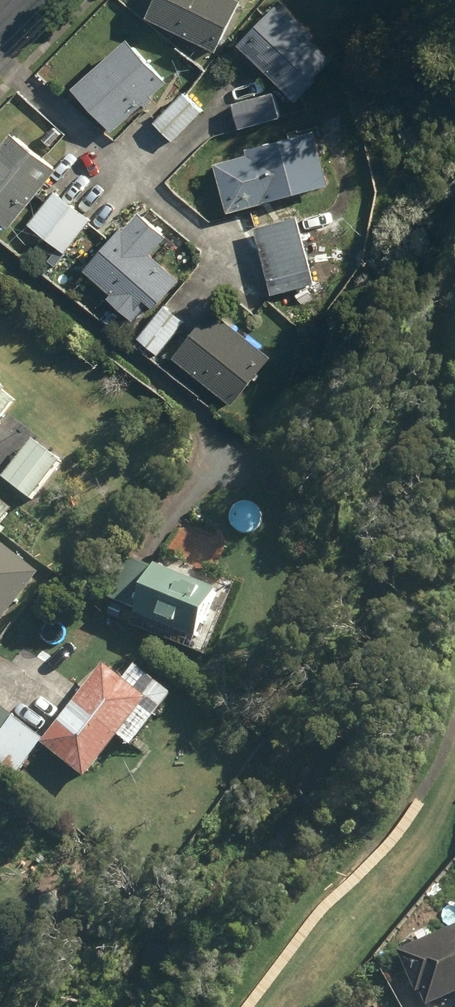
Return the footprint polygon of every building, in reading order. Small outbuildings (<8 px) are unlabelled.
[(213,51),(238,0),(151,0),(143,16),(213,51)] [(235,44),(293,100),(310,82),(308,81),(330,59),(308,38),(311,35),(285,10),(281,14),(272,6),(235,44)] [(70,87),(110,131),(141,104),(144,108),(152,100),(150,97),(164,84),(124,40),(70,87)] [(153,122),(172,140),(199,111),(181,93),(153,122)] [(230,105),(236,128),(277,117),(270,94),(230,105)] [(212,164),(225,214),(326,185),(311,131),(243,149),(244,155),(212,164)] [(7,228),(54,170),(7,133),(0,142),(0,223),(7,228)] [(26,224),(63,254),(89,220),(52,191),(26,224)] [(105,299),(130,321),(146,303),(153,309),(179,280),(149,254),(164,238),(136,213),(120,232),(118,230),(83,270),(109,294),(105,299)] [(253,228),(270,293),(312,282),(295,217),(253,228)] [(139,336),(160,354),(185,323),(164,305),(139,336)] [(171,358),(229,405),(269,357),(210,309),(171,358)] [(16,402),(3,391),(5,388),(0,384),(0,422),(16,402)] [(1,479),(28,501),(58,462),(30,441),(1,479)] [(10,510),(0,501),(0,522),(10,510)] [(40,571),(0,540),(0,623),(40,571)] [(128,614),(194,641),(214,591),(145,563),(139,579),(142,581),(128,614)] [(38,746),(82,781),(115,738),(127,749),(169,696),(132,667),(121,682),(101,666),(38,746)] [(13,777),(41,739),(0,708),(0,767),(13,777)] [(398,957),(422,1006),(431,1006),(454,995),(454,929),(398,957)]
